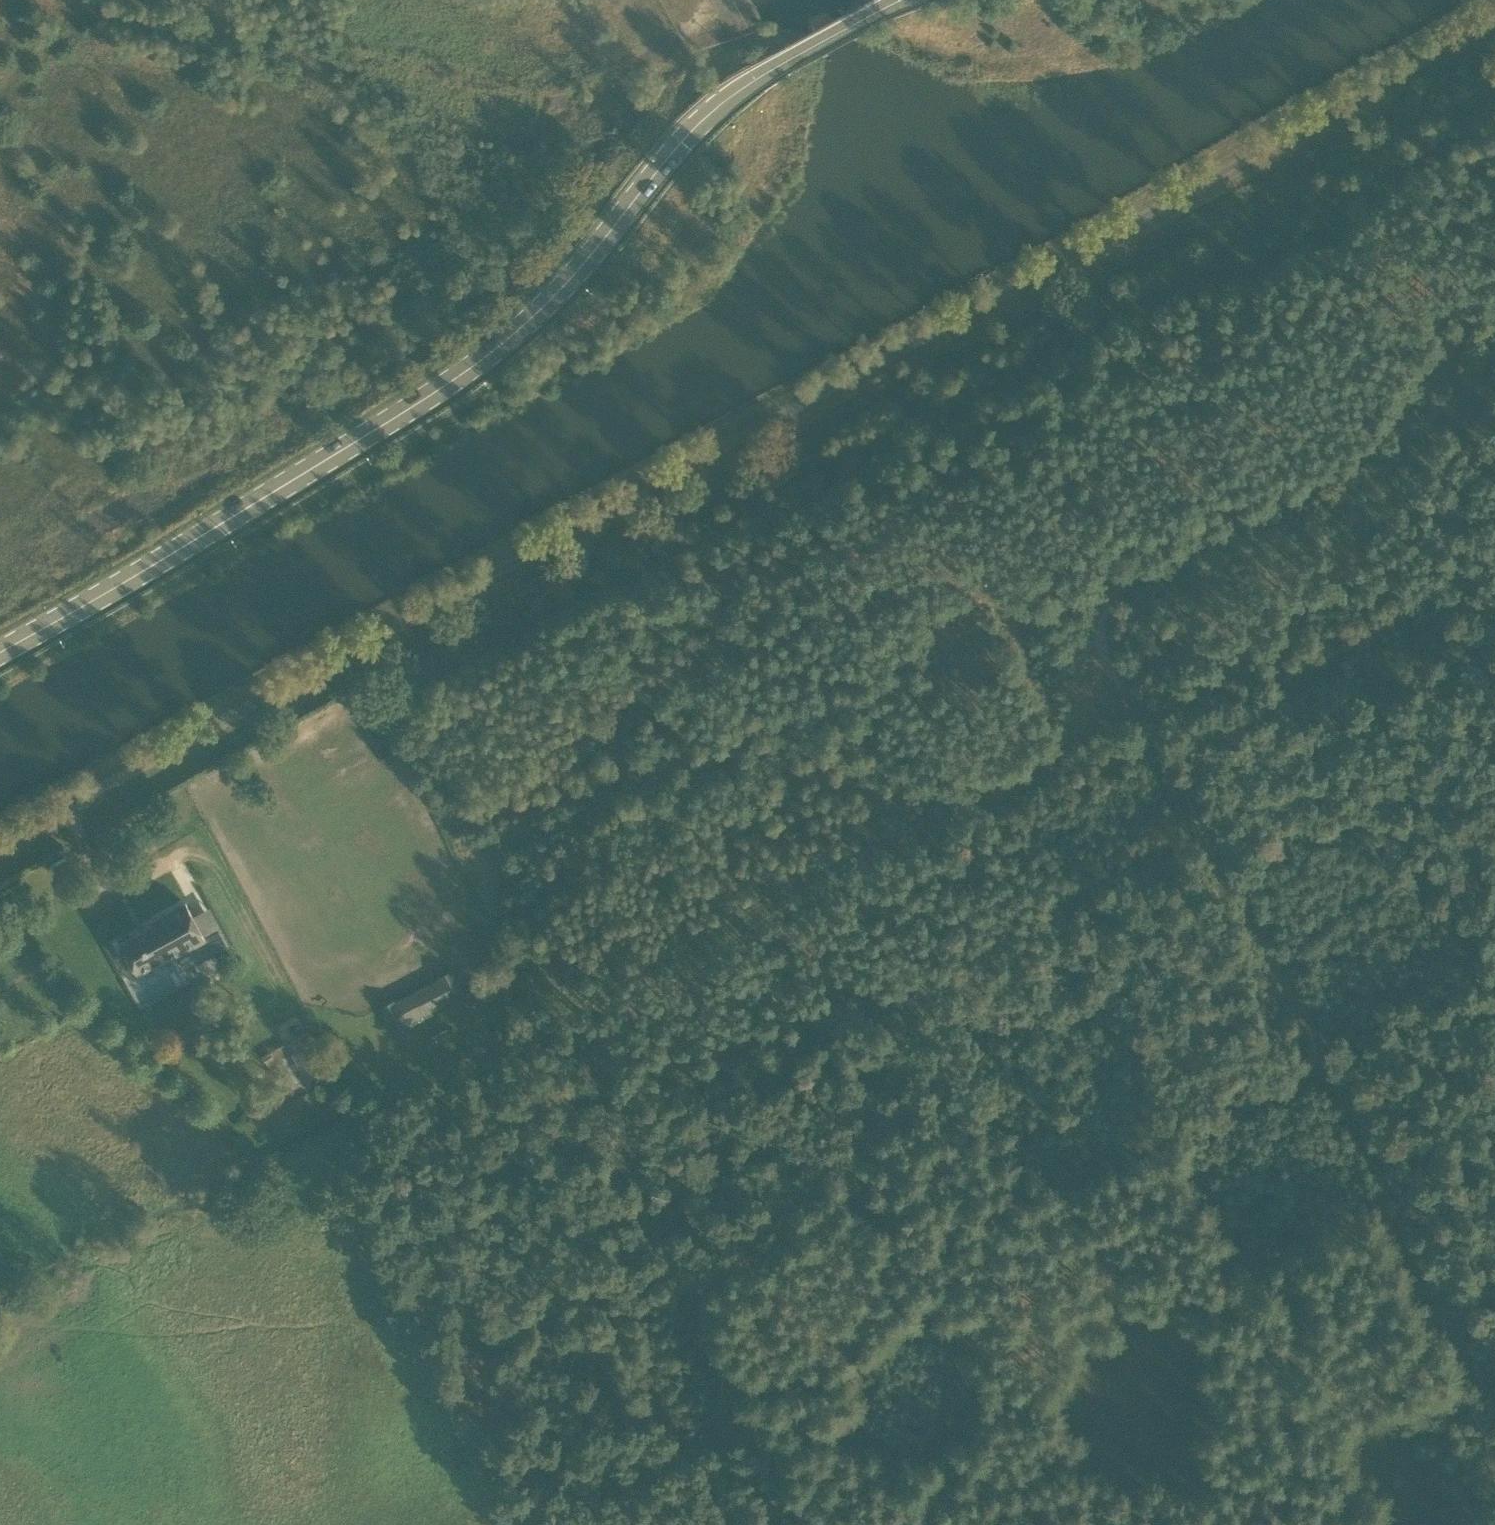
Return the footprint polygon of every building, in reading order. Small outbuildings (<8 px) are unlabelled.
[(172,959),(206,940),(186,902),(151,921),(153,925),(120,943),(137,973),(170,955),(172,959)] [(438,978),(395,1000),(395,999),(380,1006),(393,1032),(407,1024),(406,1022),(450,1001),(450,1002),(465,995),(452,969),(438,977),(438,978)] [(334,1075),(310,1030),(289,1041),(294,1051),(292,1052),(307,1083),(309,1082),(311,1087),(334,1075)]
